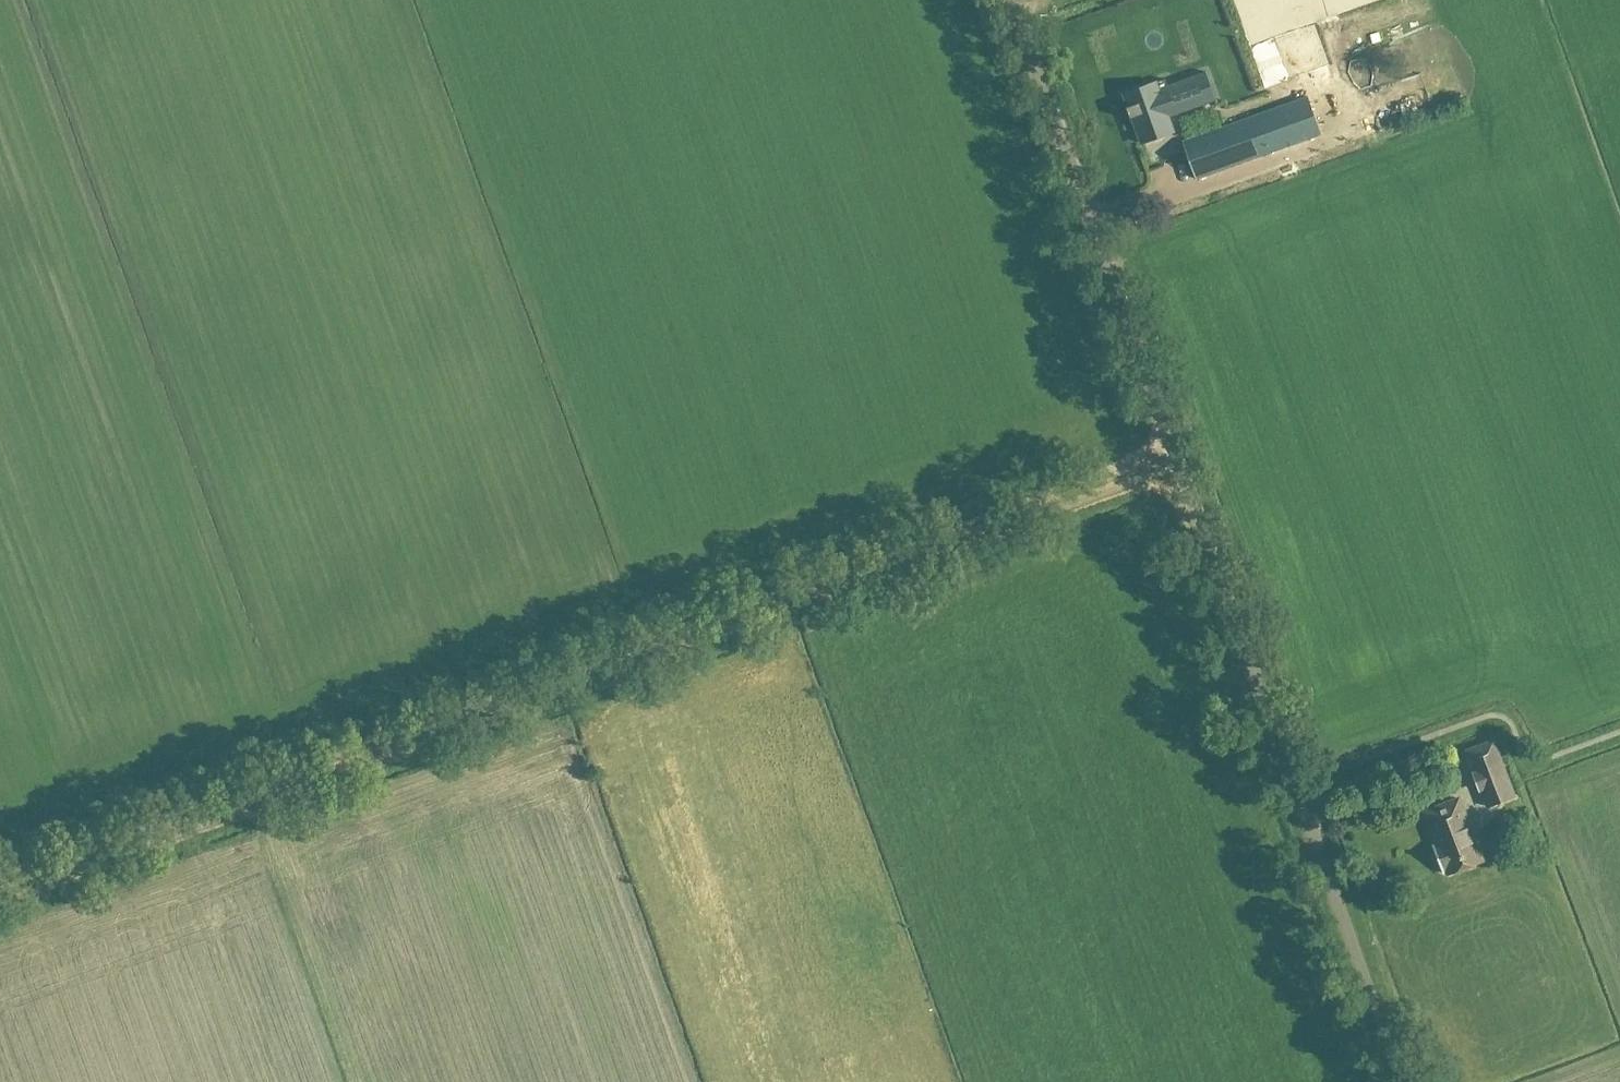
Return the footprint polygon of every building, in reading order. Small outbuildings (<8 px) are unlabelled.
[(1164,82),(1155,85),(1154,84),(1123,95),(1139,145),(1171,134),(1165,116),(1174,113),(1176,117),(1210,106),(1200,77),(1166,88),(1164,82)] [(1393,116),(1414,105),(1407,92),(1386,103),(1393,116)] [(1181,144),(1195,181),(1318,136),(1305,99),(1181,144)] [(1512,797),(1494,748),(1492,742),(1465,752),(1473,774),(1470,775),(1476,791),(1479,790),(1485,807),(1512,797)] [(1460,799),(1425,811),(1436,846),(1433,847),(1441,871),(1445,870),(1446,874),(1482,862),(1460,799)]
